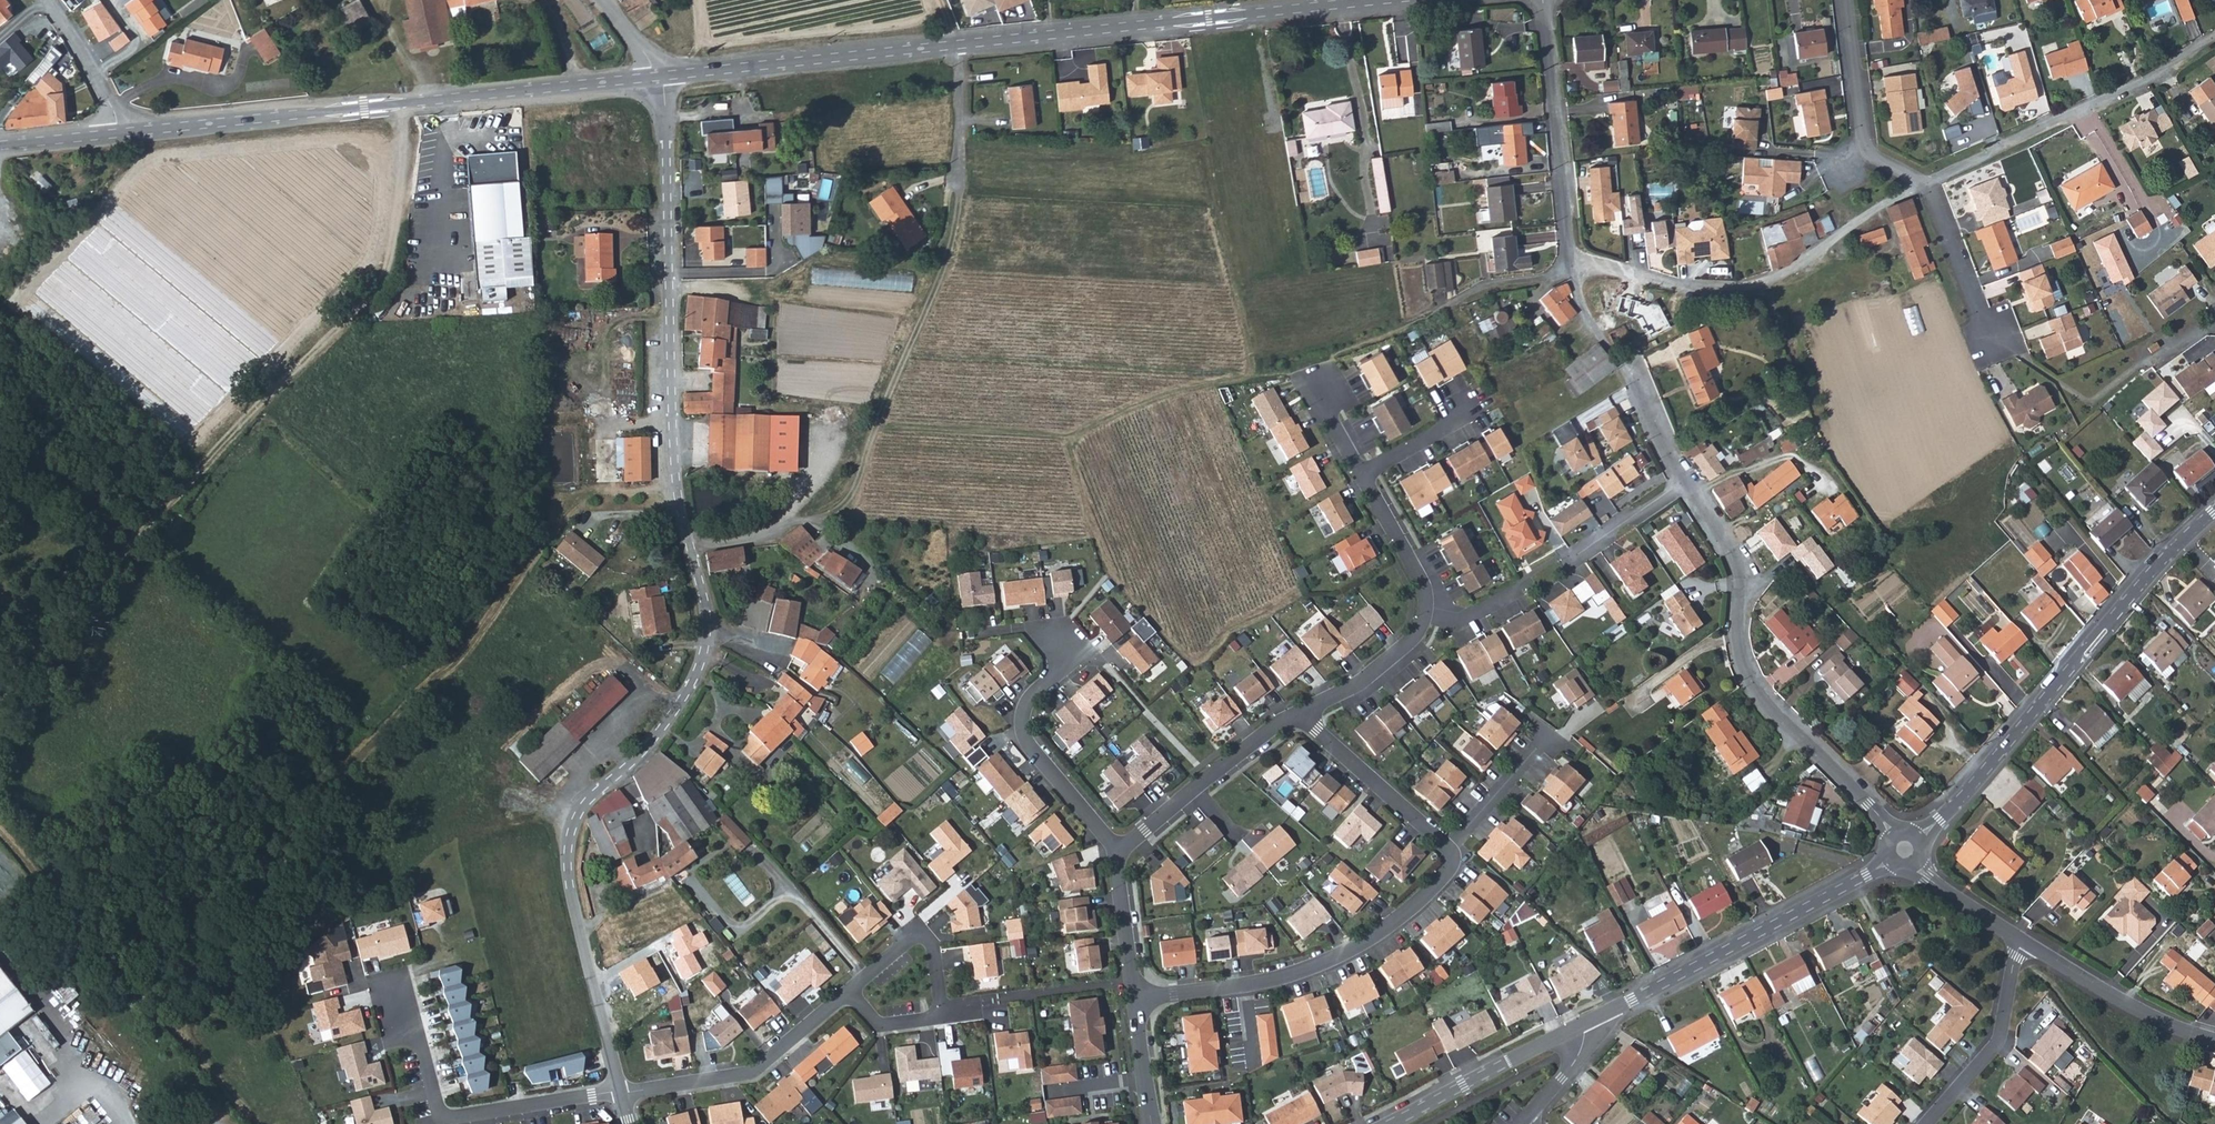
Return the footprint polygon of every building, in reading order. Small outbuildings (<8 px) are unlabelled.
[(9,4),(6,0),(0,0),(0,25),(12,15),(6,7),(9,4)] [(125,2),(132,12),(137,9),(143,19),(140,21),(149,34),(166,22),(156,8),(157,7),(152,0),(128,0),(125,2)] [(359,0),(355,0),(346,5),(360,29),(368,25),(373,22),(359,0)] [(448,8),(446,0),(430,0),(432,13),(423,14),(428,37),(406,41),(409,55),(455,46),(448,8)] [(410,16),(410,19),(411,20),(423,14),(432,13),(430,0),(406,0),(410,16)] [(448,8),(489,0),(446,0),(448,8)] [(661,18),(650,0),(626,0),(621,3),(628,12),(627,13),(641,31),(661,18)] [(991,9),(1017,0),(988,0),(991,9)] [(1875,10),(1879,10),(1882,36),(1892,35),(1885,4),(1884,0),(1873,0),(1875,10)] [(1897,34),(1895,22),(1901,21),(1898,4),(1902,4),(1902,0),(1884,0),(1885,4),(1892,35),(1897,34)] [(1961,15),(1970,14),(1971,21),(1995,17),(1992,0),(1958,0),(1961,15)] [(2103,15),(2114,10),(2111,3),(2119,0),(2075,0),(2084,20),(2102,12),(2103,15)] [(2111,3),(2114,10),(2122,7),(2119,0),(2111,3)] [(2193,16),(2186,0),(2172,0),(2180,21),(2193,16)] [(102,2),(82,13),(98,40),(121,28),(102,2)] [(353,33),(360,29),(346,5),(339,9),(353,33)] [(411,20),(410,19),(403,20),(406,41),(428,37),(423,14),(411,20)] [(665,31),(660,22),(655,25),(661,34),(665,31)] [(1942,23),(1912,28),(1913,40),(1944,34),(1942,23)] [(1478,25),(1454,27),(1458,67),(1482,64),(1478,25)] [(1723,29),(1689,33),(1691,54),(1725,50),(1725,48),(1733,48),(1733,50),(1745,50),(1743,29),(1723,31),(1723,29)] [(262,64),(278,55),(262,30),(246,39),(262,64)] [(124,31),(109,42),(116,51),(130,41),(124,31)] [(0,47),(0,72),(12,61),(21,71),(36,58),(26,47),(21,42),(23,40),(16,32),(0,47)] [(1649,32),(1624,34),(1626,55),(1651,53),(1649,32)] [(1825,33),(1797,37),(1800,61),(1828,58),(1825,33)] [(1599,35),(1571,38),(1573,62),(1583,61),(1583,69),(1602,67),(1599,35)] [(183,45),(171,42),(166,61),(218,74),(225,49),(185,38),(183,45)] [(2064,72),(2066,75),(2087,68),(2078,39),(2067,43),(2068,46),(2044,54),(2051,76),(2064,72)] [(27,82),(34,87),(51,68),(62,56),(53,48),(41,65),(27,82)] [(2015,75),(2008,76),(2006,80),(1996,83),(1995,83),(2001,105),(2004,107),(2012,105),(2014,102),(2037,96),(2024,48),(2009,52),(2015,75)] [(1149,70),(1131,72),(1134,92),(1151,90),(1153,101),(1162,100),(1161,93),(1168,92),(1168,88),(1178,87),(1174,54),(1159,55),(1160,65),(1155,65),(1149,66),(1149,70)] [(1102,62),(1085,63),(1087,76),(1089,78),(1089,81),(1077,82),(1076,79),(1064,81),(1067,109),(1081,107),(1083,103),(1107,101),(1102,62)] [(1625,62),(1617,63),(1619,77),(1626,77),(1625,62)] [(1967,63),(1952,68),(1957,87),(1942,99),(1952,112),(1966,101),(1970,114),(1984,118),(1967,63)] [(68,123),(62,85),(54,78),(57,74),(51,68),(34,87),(37,90),(40,94),(48,100),(53,125),(68,123)] [(1992,71),(1996,83),(2006,80),(2008,76),(2003,68),(1992,71)] [(1778,86),(1796,83),(1793,69),(1776,72),(1778,86)] [(1123,73),(1125,93),(1134,92),(1131,72),(1123,73)] [(1374,75),(1376,96),(1410,94),(1408,72),(1374,75)] [(1920,129),(1918,107),(1916,108),(1914,88),(1915,88),(1913,72),(1883,75),(1885,91),(1887,91),(1892,133),(1920,129)] [(725,91),(755,88),(754,79),(724,83),(725,91)] [(1511,80),(1488,82),(1491,117),(1518,115),(1517,105),(1512,106),(1511,80)] [(1615,83),(1598,84),(1599,92),(1616,91),(1615,83)] [(1030,85),(1008,86),(1010,127),(1032,125),(1030,85)] [(1765,88),(1766,98),(1782,96),(1781,85),(1765,88)] [(1674,86),(1674,97),(1693,97),(1693,86),(1674,86)] [(1914,88),(1916,108),(1918,107),(1923,106),(1920,87),(1915,88),(1914,88)] [(1824,88),(1795,93),(1797,104),(1801,103),(1807,135),(1831,131),(1824,99),(1826,98),(1824,88)] [(40,94),(37,90),(32,93),(30,92),(14,114),(6,126),(8,130),(53,125),(48,100),(40,94)] [(2198,103),(2214,126),(2214,91),(2198,103)] [(1324,108),(1300,112),(1305,137),(1352,128),(1347,101),(1323,105),(1324,108)] [(1605,114),(1609,114),(1612,146),(1635,144),(1631,101),(1604,103),(1605,114)] [(1759,107),(1736,105),(1735,116),(1733,116),(1731,135),(1732,135),(1732,145),(1755,147),(1756,136),(1755,136),(1756,119),(1759,119),(1759,107)] [(2142,113),(2119,127),(2124,136),(2122,139),(2127,147),(2133,148),(2138,144),(2140,146),(2146,145),(2153,141),(2154,137),(2156,136),(2155,134),(2165,129),(2152,108),(2142,115),(2142,113)] [(1424,132),(1449,129),(1448,120),(1423,123),(1424,132)] [(1957,122),(1941,128),(1944,138),(1960,133),(1957,122)] [(762,132),(761,126),(749,127),(750,148),(768,147),(767,132),(762,132)] [(707,131),(709,152),(750,148),(749,127),(707,131)] [(1520,131),(1498,133),(1501,164),(1523,162),(1520,131)] [(1294,138),(1284,140),(1287,155),(1293,154),(1292,148),(1295,147),(1294,138)] [(1381,155),(1372,157),(1373,166),(1383,165),(1381,155)] [(469,157),(474,295),(531,293),(530,241),(521,241),(519,156),(469,157)] [(1786,171),(1799,172),(1800,159),(1771,156),(1771,164),(1744,162),(1742,181),(1759,182),(1758,188),(1762,193),(1779,194),(1784,190),(1785,180),(1786,171)] [(2102,161),(2063,184),(2077,209),(2116,186),(2102,161)] [(1391,210),(1383,165),(1373,166),(1381,212),(1391,210)] [(1431,183),(1452,180),(1451,168),(1429,170),(1431,183)] [(1605,168),(1587,170),(1589,188),(1588,188),(1590,203),(1591,203),(1594,225),(1612,222),(1611,212),(1619,211),(1617,194),(1609,195),(1605,168)] [(1798,181),(1799,172),(1786,171),(1785,180),(1798,181)] [(767,201),(784,200),(784,191),(784,174),(766,176),(767,201)] [(1509,186),(1507,186),(1506,174),(1485,177),(1491,220),(1513,217),(1509,186)] [(48,192),(55,186),(45,176),(38,183),(48,192)] [(1998,176),(1969,188),(1978,210),(1975,211),(1978,220),(1982,219),(2000,212),(2002,218),(2010,214),(2008,208),(2010,208),(2006,197),(2007,193),(2005,187),(2002,186),(1998,176)] [(749,177),(724,179),(727,214),(752,212),(749,177)] [(888,185),(900,204),(904,202),(892,183),(888,185)] [(924,234),(904,202),(900,204),(888,185),(867,197),(880,217),(883,214),(903,246),(924,234)] [(795,192),(784,191),(784,200),(784,214),(786,214),(787,220),(784,220),(785,236),(788,235),(786,239),(788,243),(791,244),(794,243),(802,258),(821,247),(825,234),(808,233),(808,230),(811,223),(811,216),(809,216),(809,202),(794,201),(795,192)] [(1767,227),(1768,229),(1773,242),(1767,244),(1772,268),(1783,264),(1776,245),(1787,241),(1792,257),(1807,246),(1802,233),(1814,228),(1818,237),(1835,226),(1824,204),(1828,200),(1829,197),(1827,193),(1824,192),(1805,204),(1806,209),(1779,221),(1767,227)] [(1626,235),(1644,232),(1640,213),(1637,195),(1626,197),(1629,220),(1625,221),(1626,227),(1625,227),(1626,235)] [(1912,197),(1889,205),(1917,276),(1926,273),(1925,271),(1938,266),(1935,259),(1930,261),(1924,245),(1930,243),(1912,197)] [(2141,209),(2126,217),(2136,236),(2151,228),(2141,209)] [(1982,219),(1985,226),(2003,219),(2011,216),(2010,214),(2002,218),(2000,212),(1982,219)] [(1691,231),(1686,226),(1673,229),(1676,245),(1680,264),(1695,261),(1693,255),(1712,251),(1713,256),(1730,253),(1722,214),(1703,217),(1704,223),(1701,229),(1691,231)] [(1690,220),(1686,226),(1691,231),(1701,229),(1704,223),(1703,217),(1690,220)] [(2159,225),(2166,239),(2182,231),(2175,217),(2159,225)] [(1667,247),(1676,245),(1673,229),(1671,218),(1650,222),(1652,232),(1644,233),(1648,254),(1656,252),(1656,249),(1655,247),(1666,245),(1667,247)] [(1761,225),(1767,244),(1773,242),(1768,229),(1767,227),(1779,221),(1761,225)] [(726,222),(698,223),(698,238),(701,238),(705,238),(705,245),(705,256),(726,255),(726,222)] [(1861,239),(1863,246),(1888,237),(1883,224),(1851,236),(1854,241),(1861,239)] [(1814,228),(1802,233),(1807,246),(1818,237),(1814,228)] [(2209,267),(2214,263),(2214,228),(2192,244),(2209,267)] [(841,237),(829,233),(827,240),(840,243),(841,237)] [(587,234),(588,281),(617,281),(617,268),(614,268),(614,234),(587,234)] [(2113,234),(2093,242),(2111,283),(2121,279),(2124,286),(2133,278),(2113,234)] [(1513,235),(1491,237),(1494,270),(1528,267),(1527,256),(1515,258),(1513,235)] [(2078,249),(2072,236),(2052,244),(2057,257),(2078,249)] [(1787,241),(1776,245),(1783,264),(1788,262),(1792,257),(1787,241)] [(749,262),(769,261),(768,243),(748,243),(749,262)] [(1356,249),(1359,264),(1381,261),(1379,246),(1356,249)] [(1423,288),(1449,287),(1448,261),(1422,262),(1423,288)] [(2046,273),(2042,263),(2020,271),(2031,299),(2029,300),(2032,308),(2037,309),(2053,303),(2054,299),(2062,296),(2056,279),(2048,282),(2045,273),(2046,273)] [(2179,273),(2146,296),(2163,319),(2179,308),(2177,305),(2187,298),(2181,290),(2188,286),(2189,287),(2196,282),(2184,265),(2177,270),(2179,273)] [(812,268),(812,283),(837,284),(837,268),(812,268)] [(866,274),(865,286),(898,289),(899,277),(866,274)] [(1565,285),(1560,285),(1548,289),(1538,300),(1558,326),(1573,315),(1564,302),(1570,299),(1565,285)] [(740,325),(728,323),(731,299),(691,293),(686,328),(704,329),(701,366),(714,366),(714,390),(685,391),(685,412),(711,411),(711,413),(715,413),(715,411),(725,412),(735,413),(740,325)] [(731,299),(728,323),(740,325),(752,326),(759,327),(761,303),(731,299)] [(1499,321),(1501,321),(1503,320),(1505,317),(1505,313),(1501,310),(1496,311),(1494,315),(1495,319),(1499,321)] [(2047,355),(2083,342),(2070,311),(2048,319),(2052,328),(2056,326),(2058,331),(2040,338),(2047,355)] [(1541,337),(1552,329),(1544,319),(1534,326),(1538,332),(1536,334),(1538,337),(1540,335),(1541,337)] [(1613,347),(1630,338),(1622,323),(1606,332),(1613,347)] [(1718,393),(1708,370),(1703,360),(1714,354),(1709,343),(1714,341),(1706,324),(1687,332),(1695,349),(1678,357),(1698,402),(1718,393)] [(763,336),(763,327),(759,327),(752,326),(751,335),(763,336)] [(1432,354),(1447,382),(1454,377),(1453,375),(1468,367),(1452,339),(1430,351),(1432,354)] [(2147,347),(2150,352),(2158,346),(2155,342),(2147,347)] [(1580,370),(1591,386),(1613,370),(1596,347),(1577,360),(1583,369),(1580,370)] [(1382,350),(1361,363),(1365,371),(1362,373),(1366,380),(1391,366),(1382,350)] [(2195,361),(2190,365),(2188,362),(2172,373),(2186,393),(2200,382),(2202,384),(2214,375),(2214,355),(2211,350),(2195,361)] [(1440,385),(1447,382),(1432,354),(1417,363),(1429,385),(1437,380),(1440,385)] [(1714,354),(1703,360),(1708,370),(1719,365),(1714,354)] [(1577,372),(1580,370),(1583,369),(1577,360),(1573,363),(1577,372)] [(1579,394),(1591,386),(1580,370),(1577,372),(1573,363),(1569,366),(1564,371),(1569,380),(1579,394)] [(1391,366),(1366,380),(1370,388),(1374,386),(1378,394),(1400,381),(1391,366)] [(2014,390),(2001,396),(2014,422),(2021,419),(2023,422),(2029,423),(2036,420),(2038,414),(2037,412),(2055,402),(2045,384),(2039,382),(2026,389),(2027,390),(2017,395),(2014,390)] [(2163,382),(2141,400),(2150,409),(2135,421),(2144,432),(2132,442),(2149,463),(2164,452),(2152,439),(2165,427),(2158,418),(2179,400),(2163,382)] [(1291,417),(1274,387),(1253,399),(1270,429),(1291,417)] [(1374,416),(1378,424),(1403,410),(1395,394),(1373,406),(1378,414),(1374,416)] [(1615,405),(1599,414),(1604,422),(1599,425),(1613,449),(1632,438),(1623,423),(1625,422),(1615,405)] [(1403,410),(1378,424),(1382,431),(1386,429),(1391,437),(1412,425),(1403,410)] [(711,413),(708,467),(723,467),(725,412),(715,411),(715,413),(711,413)] [(735,413),(725,412),(723,467),(769,470),(771,413),(735,413)] [(1291,417),(1271,428),(1289,459),(1309,448),(1305,440),(1308,439),(1299,423),(1296,425),(1291,417)] [(1602,460),(1591,440),(1581,445),(1579,446),(1573,435),(1575,434),(1568,420),(1551,430),(1558,443),(1556,444),(1570,470),(1588,460),(1591,466),(1602,460)] [(1491,427),(1483,431),(1488,439),(1495,452),(1497,457),(1513,448),(1501,426),(1493,431),(1491,427)] [(626,433),(627,441),(627,475),(652,475),(651,433),(626,433)] [(1770,433),(1763,438),(1768,447),(1774,444),(1774,441),(1770,433)] [(1581,445),(1575,434),(1573,435),(1579,446),(1581,445)] [(1779,440),(1785,450),(1798,445),(1789,435),(1779,440)] [(1708,479),(1710,480),(1725,471),(1702,437),(1682,450),(1686,456),(1691,453),(1708,479)] [(1770,451),(1768,447),(1763,438),(1752,445),(1760,456),(1761,457),(1770,451)] [(1469,439),(1461,443),(1476,469),(1491,460),(1489,456),(1482,443),(1479,439),(1471,443),(1469,439)] [(1488,439),(1482,443),(1489,456),(1495,452),(1488,439)] [(1476,469),(1461,443),(1454,447),(1456,452),(1448,456),(1460,477),(1476,469)] [(1752,445),(1741,453),(1738,455),(1741,460),(1740,461),(1745,466),(1760,456),(1752,445)] [(2173,470),(2186,486),(2213,465),(2199,449),(2173,470)] [(1736,452),(1730,456),(1735,464),(1740,461),(1741,460),(1738,455),(1736,452)] [(1632,463),(1635,461),(1629,453),(1582,484),(1587,492),(1600,484),(1608,495),(1623,486),(1620,481),(1623,479),(1625,481),(1638,473),(1632,463)] [(1321,471),(1313,456),(1291,468),(1308,498),(1327,487),(1318,472),(1321,471)] [(1735,464),(1730,456),(1724,460),(1729,468),(1735,464)] [(2044,457),(2034,465),(2041,474),(2051,466),(2044,457)] [(1757,508),(1802,474),(1791,458),(1755,485),(1752,481),(1745,487),(1748,491),(1724,508),(1732,519),(1753,503),(1757,508)] [(1429,462),(1422,466),(1436,491),(1452,482),(1440,461),(1431,465),(1429,462)] [(2157,498),(2153,493),(2169,479),(2155,463),(2128,487),(2147,508),(2157,498)] [(1436,491),(1422,466),(1415,470),(1416,472),(1401,480),(1417,508),(1439,496),(1436,491)] [(1748,491),(1745,487),(1752,481),(1746,473),(1740,477),(1738,475),(1711,492),(1724,508),(1748,491)] [(1526,477),(1515,484),(1520,493),(1532,486),(1526,477)] [(2011,491),(2021,505),(2034,496),(2024,482),(2011,491)] [(1348,508),(1339,492),(1319,503),(1335,532),(1353,522),(1349,515),(1346,509),(1348,508)] [(1829,497),(1813,509),(1829,528),(1843,517),(1848,524),(1861,514),(1843,492),(1835,499),(1837,501),(1834,503),(1829,497)] [(1507,534),(1515,549),(1533,539),(1541,541),(1541,542),(1542,541),(1545,531),(1536,529),(1531,520),(1534,511),(1523,509),(1515,493),(1498,502),(1507,518),(1504,528),(1508,530),(1507,534)] [(1580,497),(1549,518),(1560,535),(1592,514),(1580,497)] [(2090,531),(2104,549),(2132,528),(2118,509),(2090,531)] [(1686,573),(1705,560),(1690,537),(1689,538),(1677,520),(1656,533),(1662,542),(1663,541),(1686,573)] [(779,542),(808,564),(824,552),(815,541),(801,523),(779,542)] [(1441,549),(1446,556),(1471,542),(1462,526),(1441,538),(1445,547),(1441,549)] [(571,533),(558,553),(596,577),(609,557),(571,533)] [(824,533),(815,541),(824,552),(828,547),(832,542),(824,533)] [(1362,541),(1357,533),(1336,545),(1350,570),(1380,553),(1371,536),(1362,541)] [(2024,550),(2037,565),(2045,558),(2052,553),(2039,538),(2024,550)] [(1533,539),(1515,549),(1518,554),(1541,542),(1541,541),(1533,539)] [(1471,542),(1446,556),(1450,564),(1454,561),(1458,569),(1462,567),(1476,560),(1480,557),(1471,542)] [(1610,560),(1626,583),(1633,593),(1641,587),(1646,583),(1640,574),(1653,565),(1639,543),(1627,551),(1626,549),(1610,560)] [(706,553),(709,570),(745,564),(742,547),(706,553)] [(2064,562),(2087,589),(2091,585),(2073,563),(2084,554),(2079,549),(2064,562)] [(860,568),(833,553),(824,566),(833,571),(832,573),(850,584),(860,568)] [(2091,585),(2087,589),(2085,590),(2097,604),(2109,594),(2098,580),(2102,575),(2084,554),(2073,563),(2091,585)] [(2044,572),(2052,565),(2045,558),(2037,565),(2039,568),(2044,572)] [(1462,567),(1465,572),(1478,565),(1476,560),(1462,567)] [(1465,572),(1457,576),(1462,584),(1465,582),(1470,590),(1492,578),(1482,562),(1478,565),(1465,572)] [(1306,564),(1299,568),(1303,575),(1310,571),(1306,564)] [(2044,572),(2039,568),(2033,574),(2045,587),(2021,608),(2039,628),(2063,607),(2060,604),(2067,598),(2044,572)] [(1051,571),(1054,596),(1063,595),(1062,592),(1073,590),(1071,569),(1051,571)] [(963,605),(996,601),(993,583),(982,585),(980,570),(958,573),(963,605)] [(1611,595),(1594,571),(1548,602),(1562,621),(1581,608),(1578,603),(1589,595),(1596,605),(1602,601),(1611,595)] [(793,572),(791,582),(799,583),(801,577),(793,572)] [(1037,604),(1047,602),(1043,576),(1003,582),(1006,605),(1021,603),(1020,601),(1027,600),(1027,602),(1037,601),(1037,604)] [(2202,579),(2179,600),(2182,603),(2177,607),(2194,625),(2198,621),(2196,619),(2214,602),(2214,594),(2202,579)] [(771,601),(773,593),(775,586),(760,581),(755,596),(771,601)] [(641,597),(649,634),(670,630),(665,610),(669,610),(665,594),(662,594),(660,583),(633,589),(634,598),(641,597)] [(1633,593),(1626,583),(1623,585),(1631,597),(1642,589),(1641,587),(1633,593)] [(1684,585),(1667,596),(1676,609),(1671,612),(1685,632),(1704,619),(1691,600),(1693,599),(1684,585)] [(766,630),(773,602),(771,601),(755,596),(746,594),(740,621),(766,630)] [(1611,595),(1602,601),(1611,614),(1620,607),(1611,595)] [(769,629),(783,633),(784,599),(776,597),(775,603),(769,629)] [(1957,615),(1942,598),(1929,609),(1944,626),(1957,615)] [(801,601),(784,599),(783,633),(796,636),(801,601)] [(1110,599),(1092,615),(1100,624),(1102,624),(1104,626),(1104,629),(1108,634),(1107,635),(1113,642),(1133,626),(1110,599)] [(1332,599),(1326,604),(1332,612),(1338,607),(1332,599)] [(802,607),(802,616),(810,618),(811,611),(802,607)] [(1620,607),(1611,614),(1616,620),(1625,614),(1620,607)] [(1818,632),(1810,639),(1798,624),(1783,607),(1767,620),(1795,653),(1801,649),(1806,655),(1824,640),(1818,632)] [(1521,608),(1514,612),(1528,638),(1543,629),(1531,608),(1523,612),(1521,608)] [(1363,609),(1342,627),(1357,646),(1379,628),(1363,609)] [(1528,638),(1514,612),(1507,616),(1509,620),(1500,625),(1512,646),(1528,638)] [(1349,653),(1357,646),(1342,627),(1331,614),(1306,634),(1324,656),(1334,647),(1333,646),(1339,640),(1340,642),(1349,653)] [(1806,618),(1798,624),(1810,639),(1818,632),(1806,618)] [(1616,620),(1601,629),(1604,632),(1618,622),(1616,620)] [(817,688),(838,659),(821,648),(821,646),(814,642),(819,628),(801,621),(798,636),(792,653),(808,662),(800,675),(817,688)] [(2003,662),(2029,638),(2013,621),(1987,645),(2003,662)] [(2169,631),(2167,628),(2144,648),(2161,668),(2170,661),(2184,649),(2182,646),(2189,641),(2175,625),(2169,631)] [(1861,635),(1852,627),(1838,641),(1845,649),(1861,635)] [(895,684),(934,641),(919,628),(880,671),(895,684)] [(1484,632),(1477,636),(1492,663),(1507,655),(1495,633),(1487,638),(1484,632)] [(1138,633),(1118,649),(1125,657),(1126,656),(1132,662),(1133,661),(1134,660),(1137,663),(1136,665),(1143,673),(1160,659),(1138,633)] [(1471,643),(1456,651),(1472,679),(1494,667),(1492,663),(1477,636),(1470,640),(1471,643)] [(1942,638),(1934,647),(1950,665),(1935,680),(1957,704),(1967,695),(1960,688),(1975,673),(1942,638)] [(1312,664),(1297,644),(1271,666),(1286,685),(1312,664)] [(990,660),(983,667),(1000,687),(1007,681),(1010,684),(1021,674),(1022,675),(1029,669),(1013,649),(994,665),(990,660)] [(1831,658),(1836,664),(1829,671),(1824,675),(1847,700),(1865,683),(1843,658),(1846,656),(1841,649),(1831,658)] [(2145,674),(2128,657),(2104,681),(2121,698),(2129,690),(2145,674)] [(1823,665),(1829,671),(1836,664),(1831,658),(1823,665)] [(1431,664),(1424,670),(1430,677),(1440,688),(1443,692),(1446,689),(1452,696),(1462,687),(1441,661),(1434,667),(1431,664)] [(2176,668),(2170,661),(2161,668),(2167,675),(2176,668)] [(1686,666),(1683,668),(1692,679),(1694,677),(1686,666)] [(1267,694),(1275,687),(1260,667),(1235,687),(1249,705),(1266,692),(1267,694)] [(1005,693),(984,668),(969,680),(972,683),(965,689),(977,702),(983,697),(985,699),(993,693),(998,699),(1005,693)] [(1595,696),(1575,668),(1552,685),(1567,706),(1572,702),(1577,709),(1595,696)] [(1694,677),(1692,679),(1683,668),(1665,680),(1682,704),(1700,692),(1699,690),(1704,686),(1696,675),(1694,677)] [(1904,697),(1917,684),(1903,669),(1890,682),(1904,697)] [(784,672),(777,681),(788,690),(796,680),(784,672)] [(1084,685),(1077,690),(1091,707),(1114,688),(1100,672),(1088,682),(1089,684),(1085,687),(1084,685)] [(582,736),(632,689),(617,673),(567,721),(565,719),(524,758),(544,779),(585,740),(582,736)] [(2153,683),(2145,674),(2129,690),(2137,698),(2153,683)] [(1414,678),(1407,684),(1426,706),(1440,695),(1436,691),(1427,680),(1424,676),(1416,682),(1414,678)] [(1430,677),(1427,680),(1436,691),(1440,688),(1430,677)] [(804,702),(807,699),(812,693),(796,680),(788,690),(787,691),(802,704),(804,702)] [(1404,692),(1396,698),(1412,718),(1426,706),(1407,684),(1401,689),(1404,692)] [(787,691),(773,709),(792,728),(797,734),(805,725),(793,715),(802,704),(787,691)] [(810,701),(808,705),(816,711),(825,696),(812,693),(807,699),(810,701)] [(1227,725),(1242,713),(1228,694),(1222,699),(1221,697),(1215,702),(1211,698),(1201,706),(1210,717),(1206,719),(1215,730),(1225,722),(1227,725)] [(1906,724),(1909,728),(1901,735),(1918,753),(1927,743),(1922,738),(1939,721),(1912,694),(1900,707),(1911,718),(1906,724)] [(830,703),(842,713),(849,707),(837,697),(830,703)] [(1095,725),(1072,698),(1056,712),(1066,723),(1067,724),(1065,726),(1063,724),(1056,730),(1069,747),(1095,725)] [(2076,721),(2078,722),(2073,727),(2088,743),(2093,738),(2094,740),(2115,720),(2097,700),(2076,721)] [(1481,713),(1490,721),(1511,740),(1516,734),(1513,731),(1520,724),(1502,708),(1497,703),(1489,705),(1481,713)] [(1744,738),(1740,741),(1733,733),(1720,717),(1723,714),(1714,703),(1698,714),(1708,727),(1703,730),(1716,747),(1714,748),(1728,767),(1733,763),(1739,771),(1758,756),(1744,738)] [(985,734),(960,704),(945,717),(957,732),(949,738),(963,754),(985,734)] [(1380,707),(1374,712),(1392,735),(1406,723),(1390,704),(1383,710),(1380,707)] [(762,718),(782,739),(792,728),(773,709),(772,710),(762,718)] [(1369,719),(1356,730),(1377,755),(1396,739),(1392,735),(1374,712),(1367,718),(1369,719)] [(742,749),(757,763),(776,744),(782,739),(762,718),(751,729),(753,732),(749,737),(751,739),(742,749)] [(2121,726),(2115,720),(2094,740),(2100,746),(2121,726)] [(1511,740),(1490,721),(1478,734),(1480,736),(1493,748),(1495,750),(1502,743),(1505,746),(1511,740)] [(1897,732),(1901,735),(1909,728),(1906,724),(1897,732)] [(1107,725),(1101,730),(1107,738),(1114,733),(1107,725)] [(707,745),(718,755),(728,744),(708,729),(703,735),(708,739),(704,743),(707,745)] [(1737,730),(1733,733),(1740,741),(1744,738),(1737,730)] [(863,732),(851,743),(857,749),(868,739),(863,732)] [(1125,768),(1143,789),(1151,781),(1150,779),(1159,771),(1161,773),(1170,765),(1145,735),(1132,746),(1140,755),(1125,768)] [(1493,748),(1480,736),(1477,741),(1489,752),(1493,748)] [(1477,741),(1474,738),(1462,752),(1483,771),(1489,764),(1485,761),(1488,759),(1492,754),(1489,752),(1477,741)] [(2165,762),(2173,753),(2159,738),(2150,746),(2155,752),(2165,762)] [(2048,742),(2030,764),(2051,782),(2068,760),(2075,766),(2081,759),(2056,739),(2051,745),(2048,742)] [(1897,776),(1894,779),(1892,781),(1905,792),(1922,774),(1890,744),(1883,750),(1877,744),(1864,757),(1871,764),(1874,761),(1887,773),(1889,772),(1893,776),(1895,774),(1897,776)] [(718,755),(707,745),(695,760),(686,772),(690,776),(702,787),(724,759),(718,755)] [(1300,782),(1311,791),(1324,776),(1313,767),(1315,764),(1307,757),(1310,754),(1300,745),(1280,768),(1276,765),(1264,776),(1271,785),(1284,774),(1284,773),(1288,769),(1301,781),(1300,782)] [(652,779),(639,786),(643,794),(650,809),(658,822),(669,815),(675,828),(685,840),(686,840),(687,841),(717,819),(718,818),(689,777),(690,776),(686,772),(660,750),(641,768),(652,779)] [(1005,799),(1025,782),(1019,774),(1018,775),(1016,776),(1006,764),(1007,763),(997,751),(977,767),(1004,799),(1005,799)] [(2159,768),(2165,762),(2155,752),(2149,757),(2159,768)] [(2165,762),(2172,769),(2180,760),(2173,753),(2165,762)] [(1136,798),(1145,791),(1143,789),(1125,768),(1118,759),(1103,772),(1115,786),(1106,794),(1118,809),(1134,796),(1136,798)] [(1447,761),(1435,774),(1457,794),(1462,788),(1459,784),(1465,777),(1447,761)] [(2166,775),(2172,769),(2165,762),(2159,768),(2166,775)] [(1018,775),(1007,763),(1006,764),(1016,776),(1018,775)] [(1735,774),(1739,771),(1733,763),(1728,767),(1735,774)] [(1556,769),(1551,775),(1573,794),(1584,780),(1565,764),(1559,772),(1556,769)] [(639,786),(652,779),(641,768),(633,775),(639,786)] [(1753,768),(1739,779),(1748,792),(1763,781),(1753,768)] [(1431,770),(1415,789),(1438,811),(1449,798),(1451,799),(1457,794),(1435,774),(1431,770)] [(1341,787),(1326,773),(1324,776),(1311,791),(1326,805),(1328,802),(1341,813),(1357,795),(1343,784),(1341,787)] [(1548,785),(1542,792),(1545,795),(1558,806),(1561,809),(1573,794),(1551,775),(1545,782),(1548,785)] [(1785,819),(1808,828),(1811,819),(1817,804),(1825,781),(1810,776),(1806,785),(1802,783),(1799,791),(1796,790),(1785,819)] [(1038,792),(1027,780),(1025,782),(1005,799),(1026,825),(1049,806),(1041,797),(1039,798),(1037,796),(1038,792)] [(2140,783),(2132,792),(2142,802),(2151,794),(2140,783)] [(2025,814),(2038,800),(2022,784),(2001,806),(2011,816),(2018,808),(2025,814)] [(596,814),(589,819),(593,826),(599,838),(609,833),(621,856),(632,850),(621,822),(637,815),(632,804),(619,788),(594,811),(596,814)] [(1554,810),(1541,799),(1536,795),(1533,799),(1530,802),(1527,799),(1521,806),(1542,825),(1555,811),(1554,810)] [(1558,806),(1545,795),(1541,799),(1554,810),(1558,806)] [(2192,818),(2194,820),(2209,834),(2211,836),(2214,832),(2214,795),(2192,818)] [(1291,806),(1285,801),(1282,806),(1288,811),(1291,806)] [(879,820),(886,828),(891,823),(903,812),(895,804),(879,820)] [(1368,810),(1361,804),(1334,834),(1349,847),(1362,833),(1370,840),(1380,828),(1371,819),(1373,817),(1367,811),(1368,810)] [(1817,804),(1811,819),(1819,822),(1825,807),(1817,804)] [(1305,813),(1298,807),(1292,814),(1299,820),(1305,813)] [(2017,822),(2025,814),(2018,808),(2011,816),(2017,822)] [(717,819),(733,836),(743,827),(726,811),(718,818),(717,819)] [(1061,820),(1054,812),(1029,834),(1036,843),(1041,838),(1053,851),(1063,843),(1066,846),(1075,839),(1069,832),(1068,833),(1059,822),(1061,820)] [(675,828),(669,815),(658,822),(669,833),(677,846),(685,840),(675,828)] [(1223,835),(1208,817),(1193,829),(1189,833),(1188,831),(1176,841),(1193,861),(1223,835)] [(1383,825),(1373,817),(1371,819),(1380,828),(1383,825)] [(1751,825),(1763,827),(1764,823),(1764,820),(1752,818),(1751,825)] [(1500,823),(1495,829),(1518,850),(1529,837),(1511,820),(1505,827),(1500,823)] [(2209,834),(2194,820),(2188,826),(2203,840),(2209,834)] [(928,865),(943,882),(950,876),(947,872),(951,868),(972,851),(947,821),(931,834),(946,851),(928,865)] [(1990,831),(1980,822),(1952,853),(1970,869),(1977,860),(1979,860),(1978,859),(1979,858),(1981,856),(1991,865),(1989,867),(2005,880),(2017,866),(2007,858),(2014,851),(2004,842),(2003,844),(1989,832),(1990,831)] [(1266,838),(1252,849),(1268,868),(1296,844),(1280,825),(1270,834),(1270,835),(1268,837),(1266,838)] [(752,836),(743,828),(734,837),(742,846),(752,836)] [(1518,850),(1495,829),(1490,835),(1492,837),(1480,849),(1504,870),(1510,864),(1518,870),(1528,859),(1521,852),(1518,850)] [(611,861),(621,856),(609,833),(599,838),(608,857),(611,861)] [(755,840),(752,836),(742,846),(745,850),(755,840)] [(731,840),(743,852),(745,850),(742,846),(734,837),(731,840)] [(698,855),(687,841),(686,840),(685,840),(677,846),(661,857),(671,875),(698,855)] [(1397,847),(1390,840),(1366,867),(1380,880),(1390,869),(1403,880),(1426,854),(1411,842),(1403,851),(1401,853),(1396,848),(1397,847)] [(1760,841),(1727,861),(1739,881),(1772,861),(1760,841)] [(895,868),(877,884),(892,902),(902,894),(902,889),(906,886),(911,886),(922,899),(936,888),(904,850),(890,861),(895,868)] [(1009,851),(1001,859),(1008,867),(1016,860),(1009,851)] [(2023,859),(2014,851),(2007,858),(2017,866),(2023,859)] [(2174,857),(2154,875),(2171,893),(2191,875),(2189,873),(2197,865),(2184,851),(2176,859),(2174,857)] [(1079,862),(1075,852),(1051,861),(1063,891),(1095,886),(1093,867),(1075,869),(1073,869),(1072,865),(1073,864),(1079,862)] [(1268,868),(1254,852),(1223,878),(1238,896),(1263,876),(1262,874),(1268,868)] [(634,857),(624,862),(624,863),(636,888),(660,878),(662,880),(664,880),(671,875),(661,857),(660,856),(639,867),(634,857)] [(1979,858),(1989,867),(1991,865),(1981,856),(1979,858)] [(1185,876),(1169,857),(1162,863),(1163,865),(1156,871),(1158,873),(1151,879),(1154,903),(1176,900),(1174,885),(1185,876)] [(1372,900),(1379,893),(1343,860),(1329,875),(1349,893),(1341,901),(1354,912),(1363,902),(1365,904),(1370,898),(1372,900)] [(626,893),(636,888),(624,863),(614,869),(626,893)] [(947,872),(950,876),(955,872),(951,868),(947,872)] [(2063,870),(2052,881),(2058,887),(2055,890),(2061,896),(2063,894),(2066,897),(2064,899),(2071,905),(2075,901),(2083,908),(2096,894),(2072,873),(2069,876),(2063,870)] [(2133,873),(2119,888),(2125,893),(2119,900),(2103,916),(2114,926),(2117,923),(2124,930),(2136,942),(2143,934),(2144,931),(2142,929),(2145,926),(2147,928),(2152,922),(2152,916),(2136,901),(2148,888),(2133,873)] [(743,884),(741,885),(733,874),(726,880),(745,905),(754,899),(743,884)] [(1470,886),(1464,892),(1487,913),(1490,916),(1506,896),(1483,875),(1472,887),(1470,886)] [(1617,882),(1606,889),(1618,908),(1628,902),(1636,898),(1625,878),(1617,882)] [(1690,899),(1701,919),(1733,902),(1722,881),(1690,899)] [(2052,881),(2040,894),(2052,905),(2061,896),(2055,890),(2058,887),(2052,881)] [(902,889),(902,894),(911,886),(906,886),(902,889)] [(2113,894),(2119,900),(2125,893),(2119,888),(2113,894)] [(976,904),(964,890),(947,904),(955,914),(956,917),(957,917),(958,920),(957,921),(951,922),(953,932),(980,927),(976,904)] [(1487,913),(1464,892),(1459,898),(1463,902),(1457,909),(1475,926),(1487,913)] [(1916,909),(1895,895),(1875,924),(1895,938),(1916,909)] [(1088,896),(1058,899),(1060,920),(1066,923),(1067,932),(1097,928),(1095,909),(1087,910),(1085,911),(1084,907),(1087,906),(1089,906),(1088,896)] [(1332,917),(1315,897),(1288,920),(1304,939),(1313,931),(1313,928),(1316,926),(1318,926),(1324,922),(1324,923),(1332,917)] [(885,920),(892,915),(881,902),(875,908),(867,898),(853,910),(858,915),(844,926),(858,943),(868,935),(866,933),(870,930),(872,932),(874,934),(887,922),(885,920)] [(412,913),(417,930),(429,926),(429,923),(445,919),(444,917),(453,914),(449,899),(440,902),(439,899),(419,904),(420,911),(412,913)] [(1526,899),(1515,913),(1521,923),(1539,914),(1526,899)] [(1687,924),(1674,902),(1665,907),(1670,915),(1642,930),(1650,946),(1680,930),(1680,928),(1687,924)] [(1596,918),(1600,923),(1585,933),(1598,954),(1625,937),(1607,910),(1596,918)] [(1515,913),(1509,920),(1513,927),(1521,923),(1515,913)] [(1437,920),(1430,925),(1449,948),(1462,936),(1447,917),(1440,923),(1437,920)] [(1024,938),(1023,918),(1008,918),(1009,939),(1024,938)] [(1581,927),(1585,933),(1600,923),(1596,918),(1581,927)] [(2207,919),(2196,930),(2202,937),(2213,925),(2207,919)] [(2121,933),(2124,930),(2117,923),(2114,926),(2121,933)] [(373,936),(356,940),(361,959),(378,955),(378,957),(410,949),(403,925),(372,934),(373,936)] [(1449,948),(1430,925),(1424,930),(1427,934),(1420,940),(1435,959),(1449,948)] [(1845,959),(1858,952),(1861,957),(1871,952),(1858,928),(1853,930),(1851,926),(1841,931),(1841,932),(1818,946),(1829,967),(1845,959)] [(1238,954),(1239,955),(1259,953),(1258,950),(1264,949),(1274,948),(1272,934),(1265,935),(1264,928),(1254,930),(1253,928),(1235,930),(1236,937),(1238,954)] [(472,929),(464,931),(467,941),(475,939),(472,929)] [(1516,938),(1512,929),(1502,934),(1507,943),(1516,938)] [(333,945),(323,932),(305,946),(312,955),(314,964),(308,965),(312,980),(320,978),(323,988),(347,982),(343,968),(340,969),(337,959),(340,958),(350,956),(345,936),(334,940),(336,944),(333,945)] [(1230,955),(1238,954),(1236,937),(1228,938),(1228,936),(1206,939),(1209,961),(1231,958),(1230,955)] [(1094,946),(1093,937),(1074,939),(1078,972),(1100,969),(1097,945),(1094,946)] [(1193,937),(1160,941),(1163,967),(1196,962),(1193,937)] [(1023,939),(1015,940),(1016,953),(1025,952),(1024,946),(1023,939)] [(993,943),(969,946),(970,957),(972,957),(975,980),(998,977),(993,943)] [(1380,968),(1393,989),(1423,969),(1409,948),(1401,954),(1399,950),(1385,959),(1387,963),(1380,968)] [(2169,948),(2159,960),(2161,962),(2173,951),(2169,948)] [(2206,1003),(2214,1010),(2214,985),(2173,951),(2161,962),(2169,969),(2161,978),(2172,988),(2177,983),(2204,1005),(2206,1003)] [(816,989),(834,974),(815,952),(774,986),(789,1004),(812,984),(816,989)] [(1848,964),(1861,957),(1858,952),(1845,959),(1848,964)] [(1767,972),(1778,991),(1782,989),(1794,982),(1800,993),(1818,983),(1801,953),(1767,972)] [(1584,969),(1590,962),(1581,954),(1573,962),(1559,969),(1561,972),(1551,977),(1560,999),(1580,991),(1579,988),(1583,986),(1584,989),(1590,986),(1595,980),(1584,969)] [(382,958),(367,962),(369,974),(385,971),(382,958)] [(1475,969),(1471,963),(1462,969),(1467,975),(1475,969)] [(455,966),(439,970),(437,977),(444,988),(442,994),(448,1006),(446,1012),(453,1023),(451,1029),(458,1041),(455,1047),(462,1058),(460,1064),(467,1076),(465,1082),(472,1093),(488,1089),(489,1075),(484,1070),(485,1058),(478,1053),(480,1040),(474,1036),(475,1023),(469,1019),(470,1006),(465,1001),(466,988),(460,983),(461,970),(455,966)] [(1440,967),(1434,971),(1442,983),(1448,978),(1440,967)] [(8,1032),(34,1012),(0,968),(0,1038),(8,1032)] [(439,970),(429,973),(431,979),(437,977),(439,970)] [(1427,976),(1435,988),(1442,983),(1434,971),(1427,976)] [(1520,993),(1496,1005),(1506,1025),(1522,1017),(1521,1015),(1551,1000),(1537,974),(1516,985),(1520,993)] [(1357,975),(1350,978),(1362,1005),(1367,1016),(1375,1012),(1370,1001),(1378,997),(1368,975),(1359,979),(1357,975)] [(1760,975),(1723,995),(1735,1018),(1755,1008),(1759,1015),(1770,1009),(1763,997),(1770,993),(1760,975)] [(1350,978),(1342,982),(1344,986),(1335,990),(1346,1012),(1362,1005),(1350,978)] [(1955,1003),(1930,1032),(1944,1044),(1952,1035),(1958,1040),(1966,1032),(1963,1030),(1970,1022),(1968,1021),(1981,1007),(1950,979),(1940,990),(1955,1003)] [(1788,1001),(1782,989),(1778,991),(1772,994),(1779,1006),(1788,1001)] [(773,1017),(780,1012),(764,990),(737,1011),(752,1030),(771,1015),(773,1017)] [(1770,993),(1763,997),(1770,1009),(1777,1005),(1770,993)] [(1314,1000),(1312,994),(1296,999),(1297,1002),(1282,1007),(1291,1037),(1315,1029),(1314,1026),(1331,1021),(1323,997),(1314,1000)] [(340,1008),(337,997),(312,1004),(320,1031),(329,1029),(332,1038),(366,1029),(360,1008),(338,1015),(336,1015),(334,1010),(337,1009),(340,1008)] [(1096,1000),(1068,1003),(1076,1058),(1103,1054),(1100,1035),(1098,1019),(1096,1000)] [(1448,1030),(1457,1048),(1458,1050),(1475,1041),(1476,1038),(1479,1037),(1480,1039),(1496,1031),(1486,1011),(1448,1030)] [(1279,1057),(1273,1013),(1256,1016),(1263,1066),(1279,1057)] [(737,1036),(743,1031),(729,1014),(708,1031),(702,1032),(706,1050),(722,1048),(728,1043),(728,1039),(733,1035),(737,1036)] [(1209,1015),(1182,1019),(1189,1073),(1217,1070),(1214,1050),(1212,1035),(1209,1015)] [(1674,1052),(1681,1048),(1684,1054),(1717,1037),(1706,1016),(1665,1037),(1674,1052)] [(1434,1029),(1438,1035),(1445,1050),(1447,1053),(1457,1048),(1448,1030),(1442,1018),(1431,1023),(1434,1029)] [(691,1054),(684,1019),(673,1021),(674,1027),(659,1030),(660,1031),(649,1033),(651,1046),(645,1048),(647,1059),(654,1058),(664,1056),(665,1059),(691,1054)] [(2036,1050),(2030,1058),(2045,1071),(2053,1062),(2062,1069),(2073,1056),(2064,1049),(2072,1040),(2054,1023),(2033,1047),(2036,1050)] [(844,1028),(819,1048),(793,1070),(804,1083),(817,1072),(813,1068),(826,1057),(833,1065),(858,1044),(844,1028)] [(1438,1035),(1434,1029),(1424,1034),(1425,1037),(1395,1052),(1406,1074),(1420,1067),(1421,1070),(1426,1067),(1428,1063),(1437,1058),(1435,1056),(1445,1050),(1438,1035)] [(0,1038),(0,1065),(0,1066),(21,1050),(8,1032),(0,1038)] [(1018,1058),(1019,1071),(1032,1069),(1027,1033),(1009,1035),(1004,1036),(1003,1032),(994,1034),(997,1061),(1018,1058)] [(1930,1032),(1928,1034),(1942,1047),(1944,1044),(1930,1032)] [(1904,1051),(1915,1061),(1907,1070),(1921,1083),(1932,1071),(1935,1073),(1945,1062),(1917,1037),(1904,1051)] [(364,1041),(336,1049),(342,1070),(345,1069),(348,1079),(353,1078),(356,1091),(385,1084),(379,1062),(367,1065),(365,1066),(364,1063),(366,1061),(364,1053),(367,1052),(364,1041)] [(945,1042),(936,1043),(938,1057),(947,1055),(946,1050),(945,1042)] [(914,1046),(895,1048),(899,1078),(904,1082),(930,1078),(930,1081),(941,1080),(941,1077),(938,1058),(920,1060),(920,1062),(917,1063),(916,1061),(914,1046)] [(1595,1081),(1613,1098),(1645,1062),(1627,1046),(1608,1068),(1607,1067),(1595,1081)] [(947,1055),(938,1057),(938,1058),(941,1077),(950,1076),(953,1078),(955,1089),(965,1088),(965,1086),(983,1084),(980,1059),(961,1061),(959,1048),(946,1050),(947,1055)] [(1677,1057),(1684,1054),(1681,1048),(1674,1052),(1677,1057)] [(581,1053),(525,1067),(524,1073),(532,1085),(550,1082),(549,1071),(557,1069),(564,1068),(566,1078),(583,1072),(584,1058),(581,1053)] [(2214,1067),(2214,1069),(2205,1066),(2205,1065),(2194,1061),(2187,1089),(2198,1092),(2199,1087),(2208,1090),(2214,1092),(2214,1067)] [(511,1071),(510,1064),(501,1066),(502,1073),(511,1071)] [(1075,1064),(1041,1068),(1043,1085),(1077,1080),(1075,1064)] [(2002,1090),(2002,1092),(2000,1094),(2017,1108),(2035,1087),(2040,1091),(2046,1084),(2024,1065),(2012,1079),(2008,1081),(2006,1087),(2002,1090)] [(1314,1085),(1323,1104),(1335,1098),(1334,1096),(1338,1093),(1341,1094),(1346,1092),(1351,1092),(1351,1094),(1361,1095),(1362,1072),(1342,1071),(1314,1085)] [(893,1097),(890,1074),(881,1075),(882,1078),(871,1079),(871,1077),(870,1078),(870,1076),(852,1079),(856,1102),(893,1097)] [(800,1095),(785,1077),(777,1083),(779,1086),(755,1106),(769,1123),(785,1111),(789,1111),(800,1102),(811,1115),(821,1107),(806,1090),(800,1095)] [(1595,1081),(1562,1116),(1571,1123),(1586,1123),(1594,1115),(1598,1119),(1615,1099),(1613,1098),(1595,1081)] [(1902,1098),(1884,1081),(1877,1088),(1881,1092),(1869,1106),(1866,1103),(1859,1111),(1874,1123),(1889,1123),(1894,1118),(1891,1116),(1899,1107),(1896,1104),(1902,1098)] [(808,1088),(806,1090),(821,1107),(823,1105),(808,1088)] [(1241,1123),(1238,1095),(1218,1098),(1203,1100),(1183,1102),(1186,1123),(1230,1123),(1241,1123)] [(370,1096),(350,1102),(356,1123),(393,1123),(389,1107),(374,1111),(372,1112),(370,1106),(372,1106),(370,1096)] [(1314,1119),(1302,1096),(1265,1116),(1269,1123),(1297,1123),(1301,1122),(1302,1123),(1303,1123),(1314,1119)] [(1755,1111),(1762,1099),(1755,1096),(1749,1107),(1755,1111)] [(1079,1097),(1045,1101),(1047,1118),(1081,1113),(1079,1097)] [(1042,1098),(1028,1100),(1030,1111),(1043,1109),(1042,1098)] [(711,1123),(754,1123),(753,1118),(742,1120),(740,1103),(709,1108),(711,1123)] [(1990,1108),(1986,1104),(1979,1111),(1982,1114),(1972,1123),(1979,1123),(1990,1108)] [(2005,1122),(1990,1108),(1979,1123),(2004,1123),(2005,1122)] [(696,1109),(686,1111),(687,1113),(666,1118),(668,1123),(700,1123),(696,1109)] [(1649,1111),(1640,1121),(1644,1123),(1663,1123),(1649,1111)] [(1046,1122),(1045,1112),(1035,1113),(1036,1123),(1046,1122)] [(1687,1114),(1678,1123),(1698,1123),(1687,1114)]
